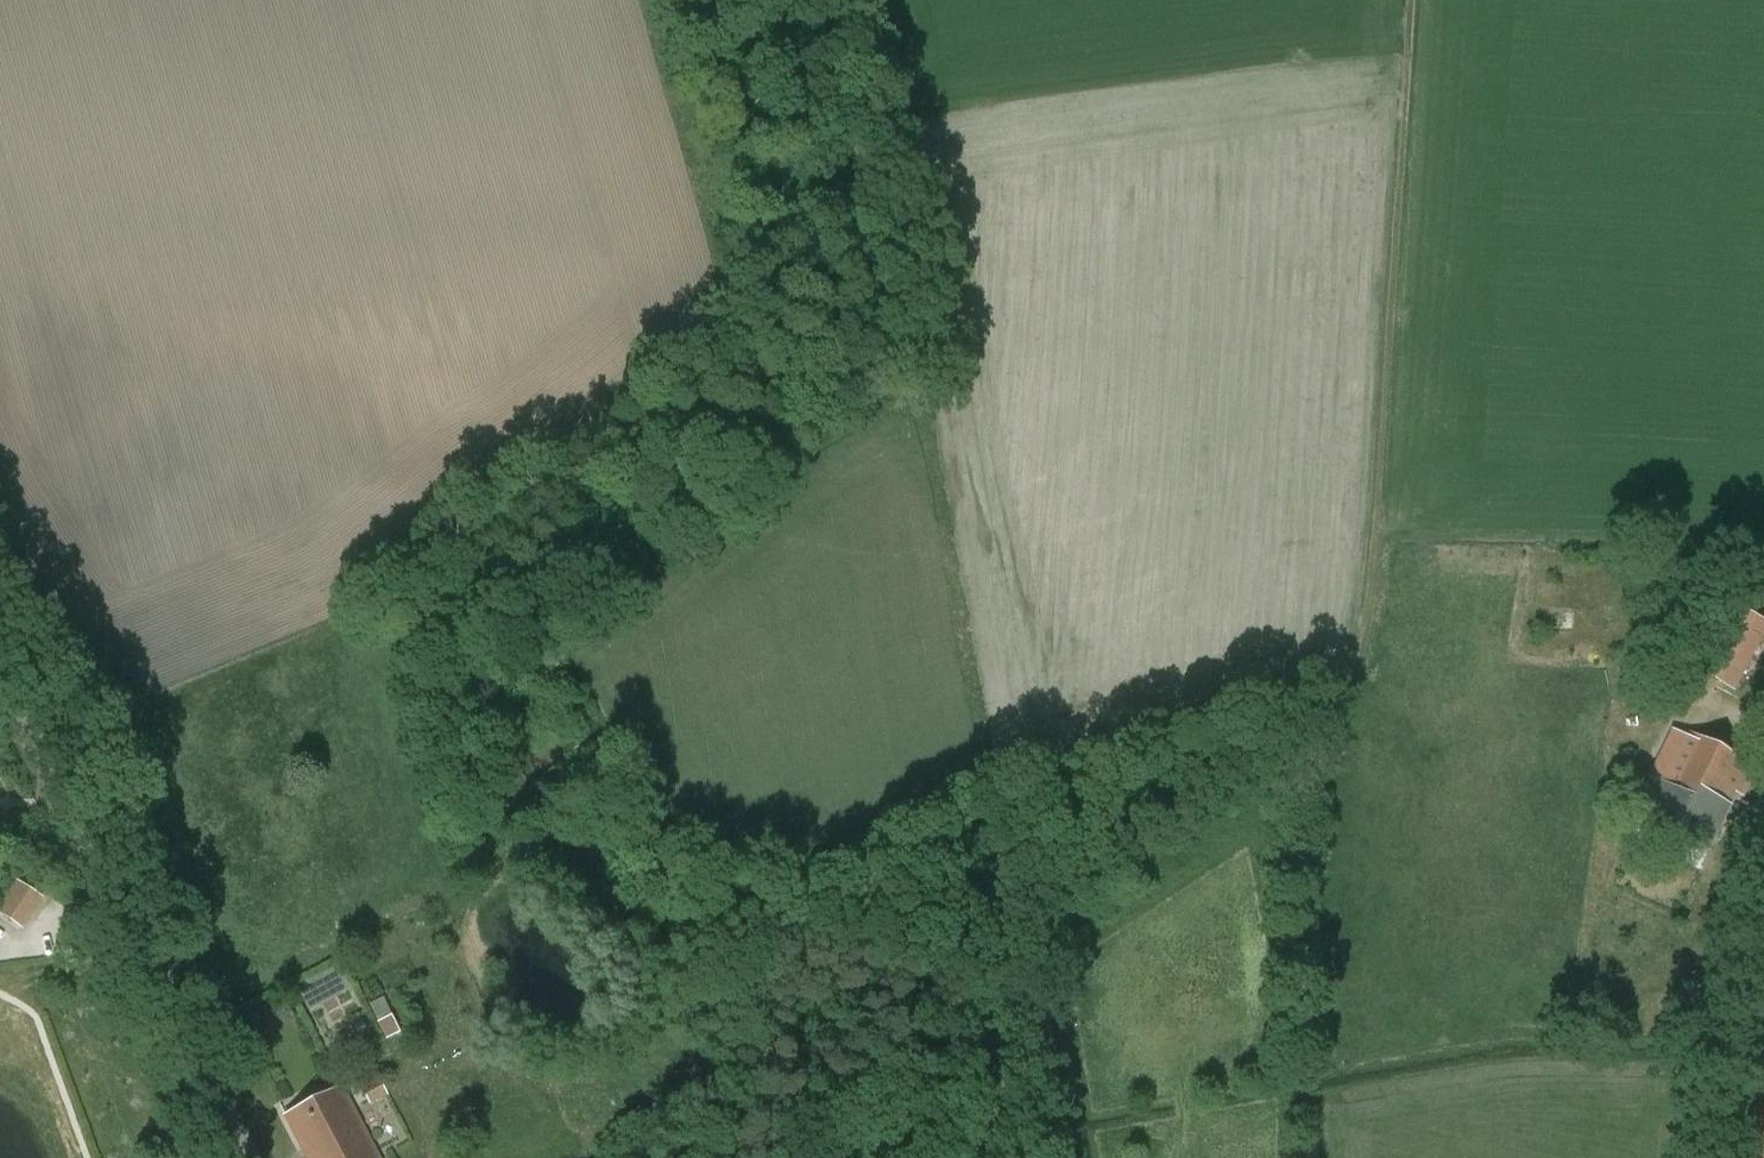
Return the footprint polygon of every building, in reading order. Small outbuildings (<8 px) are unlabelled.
[(1733,605),(1693,670),(1732,689),(1763,632),(1763,620),(1733,605)] [(1731,790),(1746,797),(1760,769),(1689,733),(1664,784),(1659,781),(1642,816),(1709,849),(1731,805),(1725,802),(1731,790)] [(23,929),(44,898),(17,880),(0,906),(0,913),(23,929)] [(370,1004),(387,1039),(401,1032),(384,997),(370,1004)] [(340,1087),(287,1116),(309,1157),(377,1157),(340,1087)]
